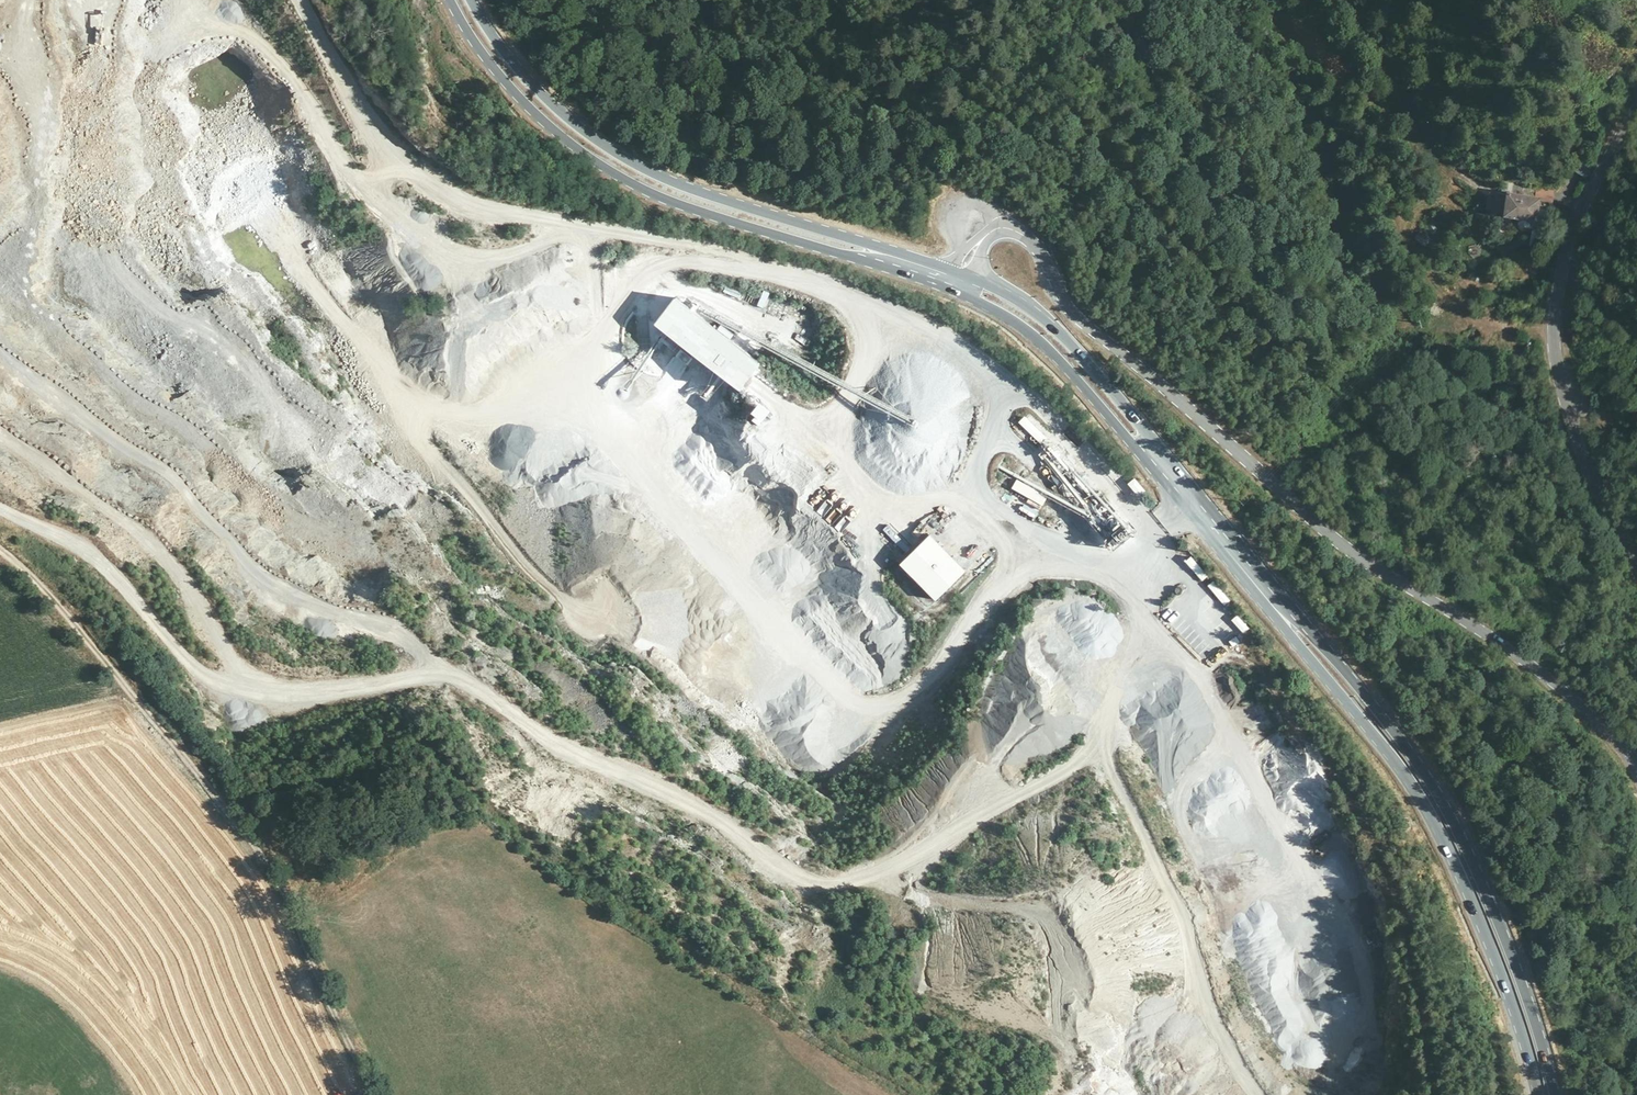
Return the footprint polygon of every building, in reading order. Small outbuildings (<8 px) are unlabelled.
[(1552,205),(1554,190),(1540,188),(1538,204),(1552,205)] [(1465,191),(1453,204),(1467,217),(1486,230),(1495,219),(1465,191)] [(1533,219),(1535,199),(1506,196),(1504,216),(1533,219)] [(1429,248),(1453,231),(1439,212),(1416,227),(1429,248)] [(763,290),(756,305),(763,308),(770,293),(763,290)] [(671,300),(651,329),(739,391),(758,363),(671,300)] [(756,391),(747,403),(760,411),(768,399),(756,391)] [(1013,415),(1034,434),(1041,428),(1019,408),(1013,415)] [(1016,480),(1011,489),(1042,507),(1048,497),(1016,480)] [(1023,503),(1019,509),(1034,520),(1039,514),(1023,503)] [(898,566),(936,605),(956,586),(960,590),(987,564),(967,544),(952,559),(929,535),(898,566)]
